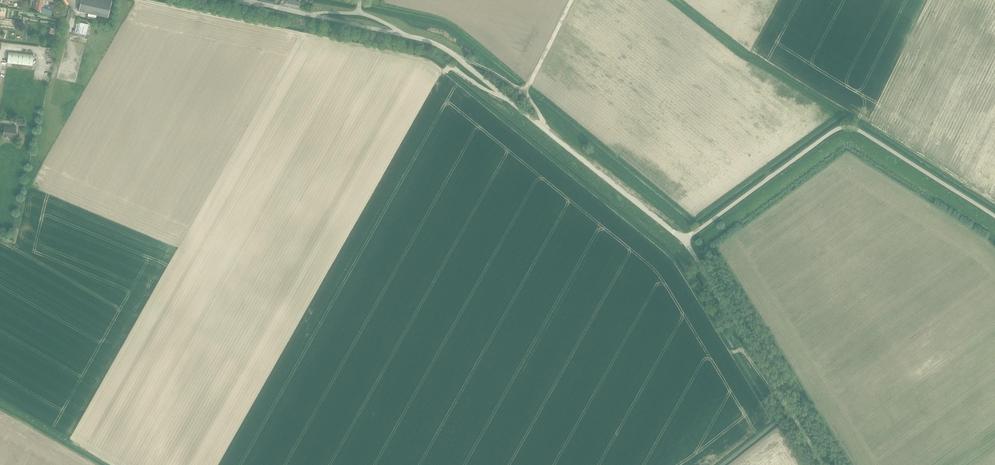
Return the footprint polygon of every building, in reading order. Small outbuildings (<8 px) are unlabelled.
[(35,8),(41,9),(43,1),(44,1),(44,0),(36,0),(35,8)] [(78,10),(108,17),(112,0),(81,0),(78,10)] [(89,24),(77,21),(75,32),(86,35),(89,24)] [(14,67),(15,63),(39,67),(40,58),(13,54),(11,67),(14,67)] [(4,126),(3,134),(8,135),(8,133),(15,134),(16,126),(12,126),(12,127),(4,126)]
